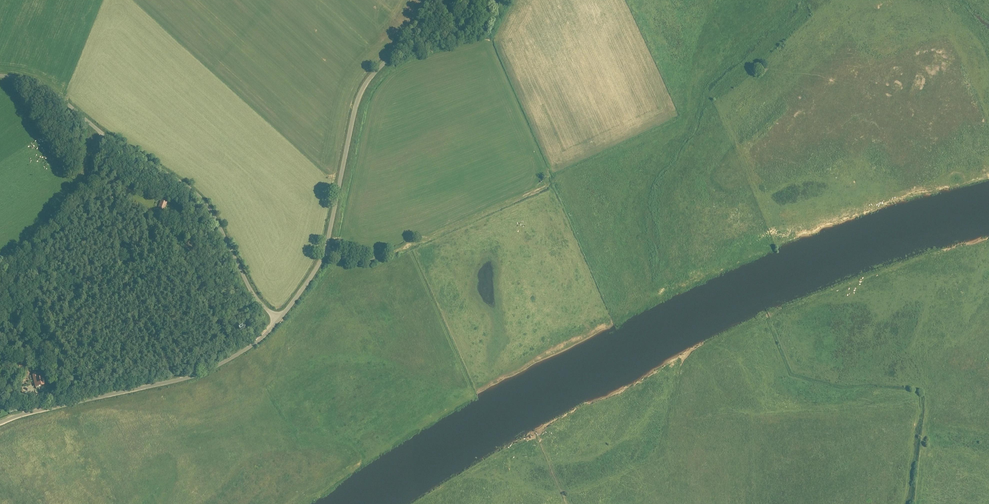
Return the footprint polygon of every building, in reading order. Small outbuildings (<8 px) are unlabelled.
[(159,208),(164,210),(167,203),(161,200),(159,208)] [(37,373),(32,375),(34,382),(36,382),(37,387),(46,385),(43,376),(38,377),(37,373)]
